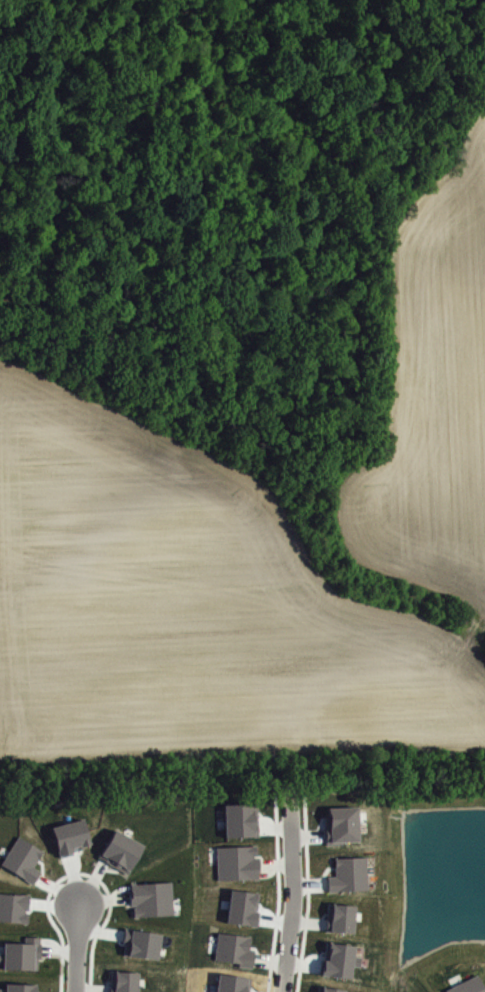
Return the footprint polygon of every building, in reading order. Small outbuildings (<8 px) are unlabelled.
[(229,841),(261,840),(260,807),(228,807),(229,841)] [(330,846),(363,845),(361,810),(329,811),(330,846)] [(76,856),(75,851),(93,847),(87,822),(55,830),(62,859),(76,856)] [(103,863),(133,877),(146,847),(116,833),(103,863)] [(4,868),(37,887),(45,874),(37,870),(46,854),(21,839),(4,868)] [(338,861),(339,880),(331,880),(332,895),(371,893),(370,860),(338,861)] [(175,886),(134,887),(134,909),(137,908),(137,920),(176,919),(175,886)] [(358,908),(331,907),(330,935),(357,936),(358,908)] [(218,965),(256,969),(258,954),(252,953),(254,940),(222,936),(218,965)] [(42,973),(44,940),(30,940),(29,946),(8,945),(7,956),(0,956),(0,966),(7,966),(7,972),(42,973)] [(482,978),(450,991),(484,991),(484,985),(482,978)]
